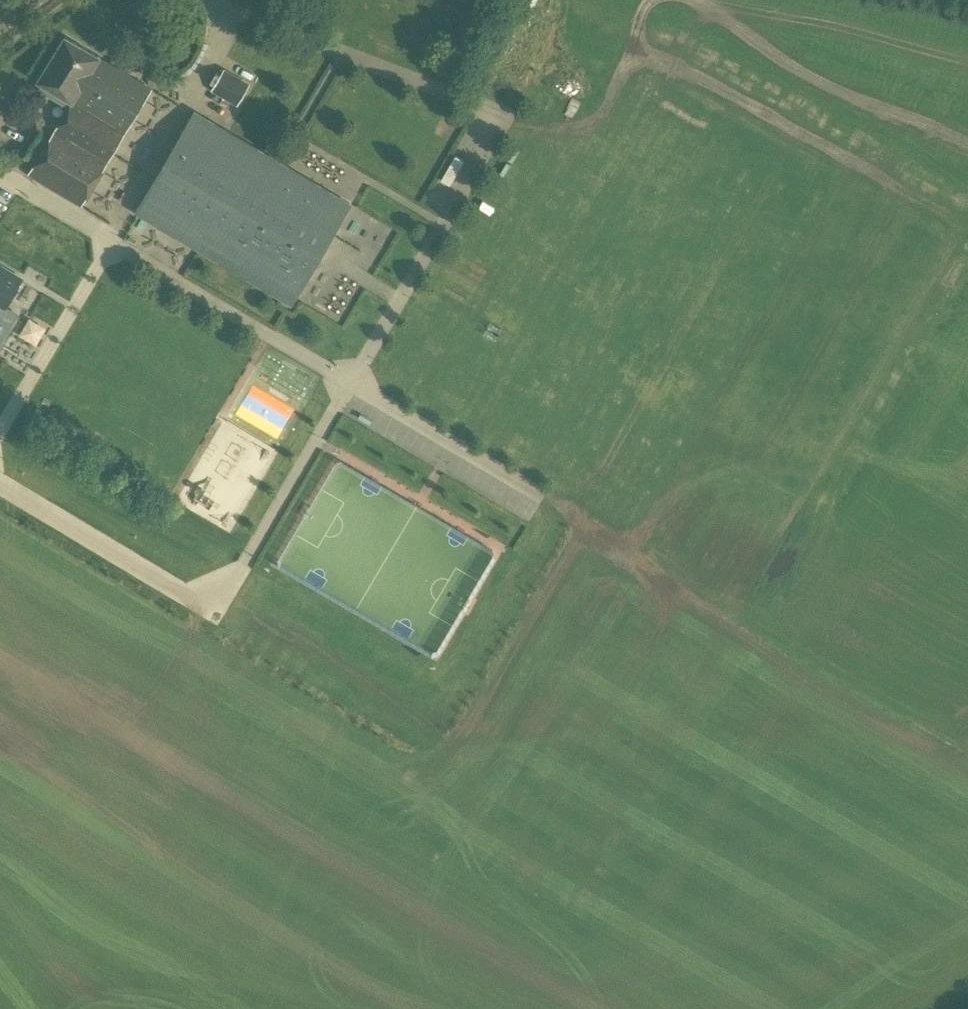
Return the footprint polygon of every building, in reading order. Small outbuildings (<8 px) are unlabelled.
[(82,203),(150,89),(99,59),(101,56),(65,35),(39,80),(73,100),(30,173),(82,203)] [(237,106),(250,83),(224,68),(211,90),(237,106)] [(294,298),(346,208),(194,116),(140,207),(294,298)] [(18,315),(4,307),(20,279),(0,267),(0,344),(18,315)]
